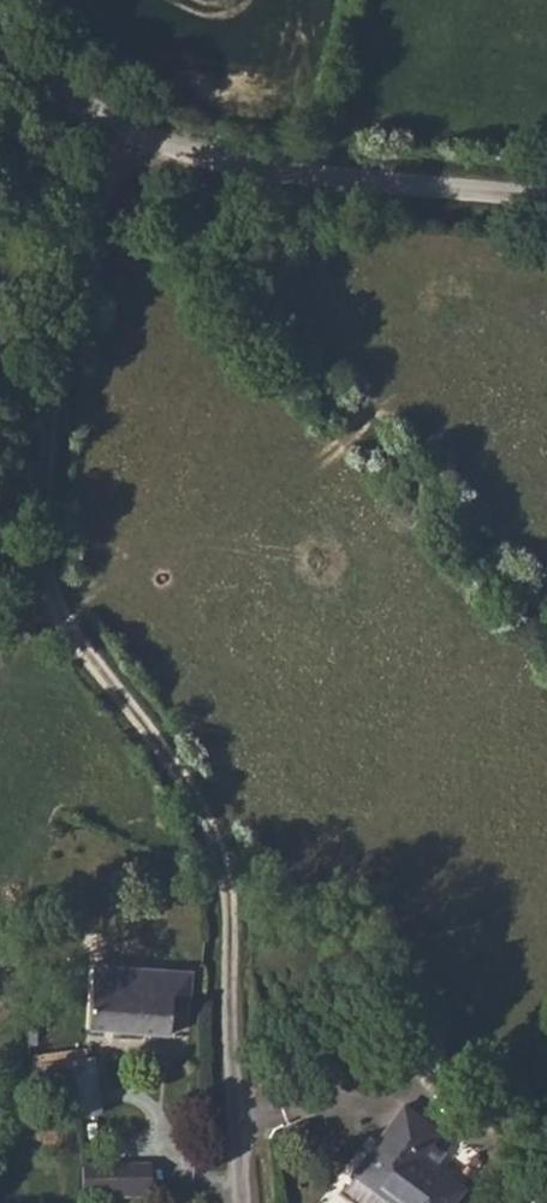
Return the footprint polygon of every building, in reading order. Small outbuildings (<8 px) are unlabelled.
[(103,1028),(108,1030),(133,1033),(133,1038),(159,1041),(160,1036),(184,1039),(188,1001),(208,1004),(210,977),(159,970),(110,964),(108,985),(103,1028)] [(73,1118),(85,1118),(111,1115),(105,1056),(47,1060),(50,1088),(70,1087),(72,1112),(73,1118)] [(398,1196),(411,1202),(426,1202),(456,1163),(434,1146),(414,1130),(428,1111),(393,1084),(344,1150),(398,1196)] [(414,1130),(434,1146),(449,1127),(428,1111),(414,1130)] [(124,1192),(125,1165),(98,1162),(97,1190),(124,1192)]
